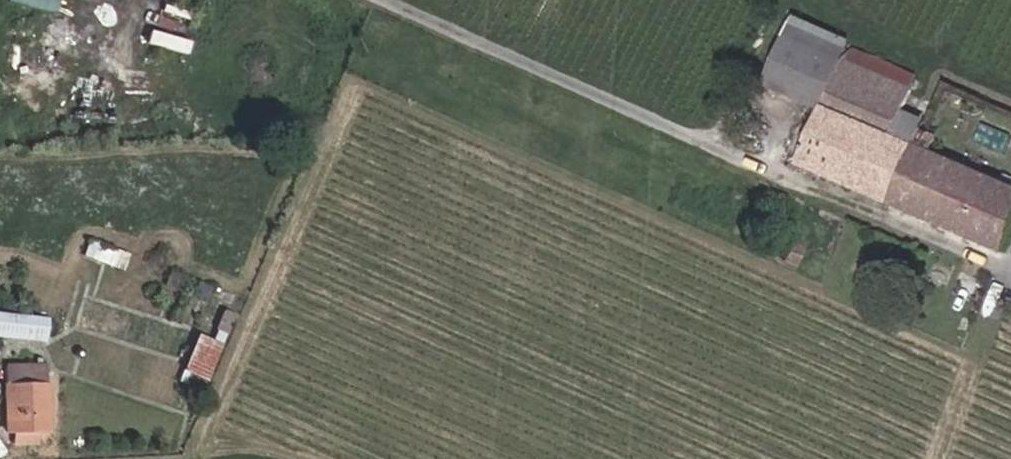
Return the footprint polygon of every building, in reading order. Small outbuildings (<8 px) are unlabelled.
[(844,60),(849,46),(792,21),(786,34),(844,60)] [(892,137),(900,117),(912,90),(844,60),(786,34),(765,82),(821,107),(798,161),(890,200),(912,146),(892,137)] [(912,90),(918,76),(849,46),(844,60),(912,90)] [(892,137),(912,146),(920,125),(900,117),(892,137)] [(1010,234),(1010,188),(912,146),(890,200),(1004,249),(1010,234)] [(794,264),(802,246),(790,241),(782,259),(794,264)] [(213,330),(227,336),(235,314),(222,309),(213,330)] [(44,320),(0,316),(0,333),(43,338),(44,320)] [(182,371),(207,382),(222,345),(195,334),(180,370),(182,371)] [(6,432),(48,431),(45,365),(3,366),(6,432)] [(178,382),(201,392),(207,382),(182,371),(178,382)]
